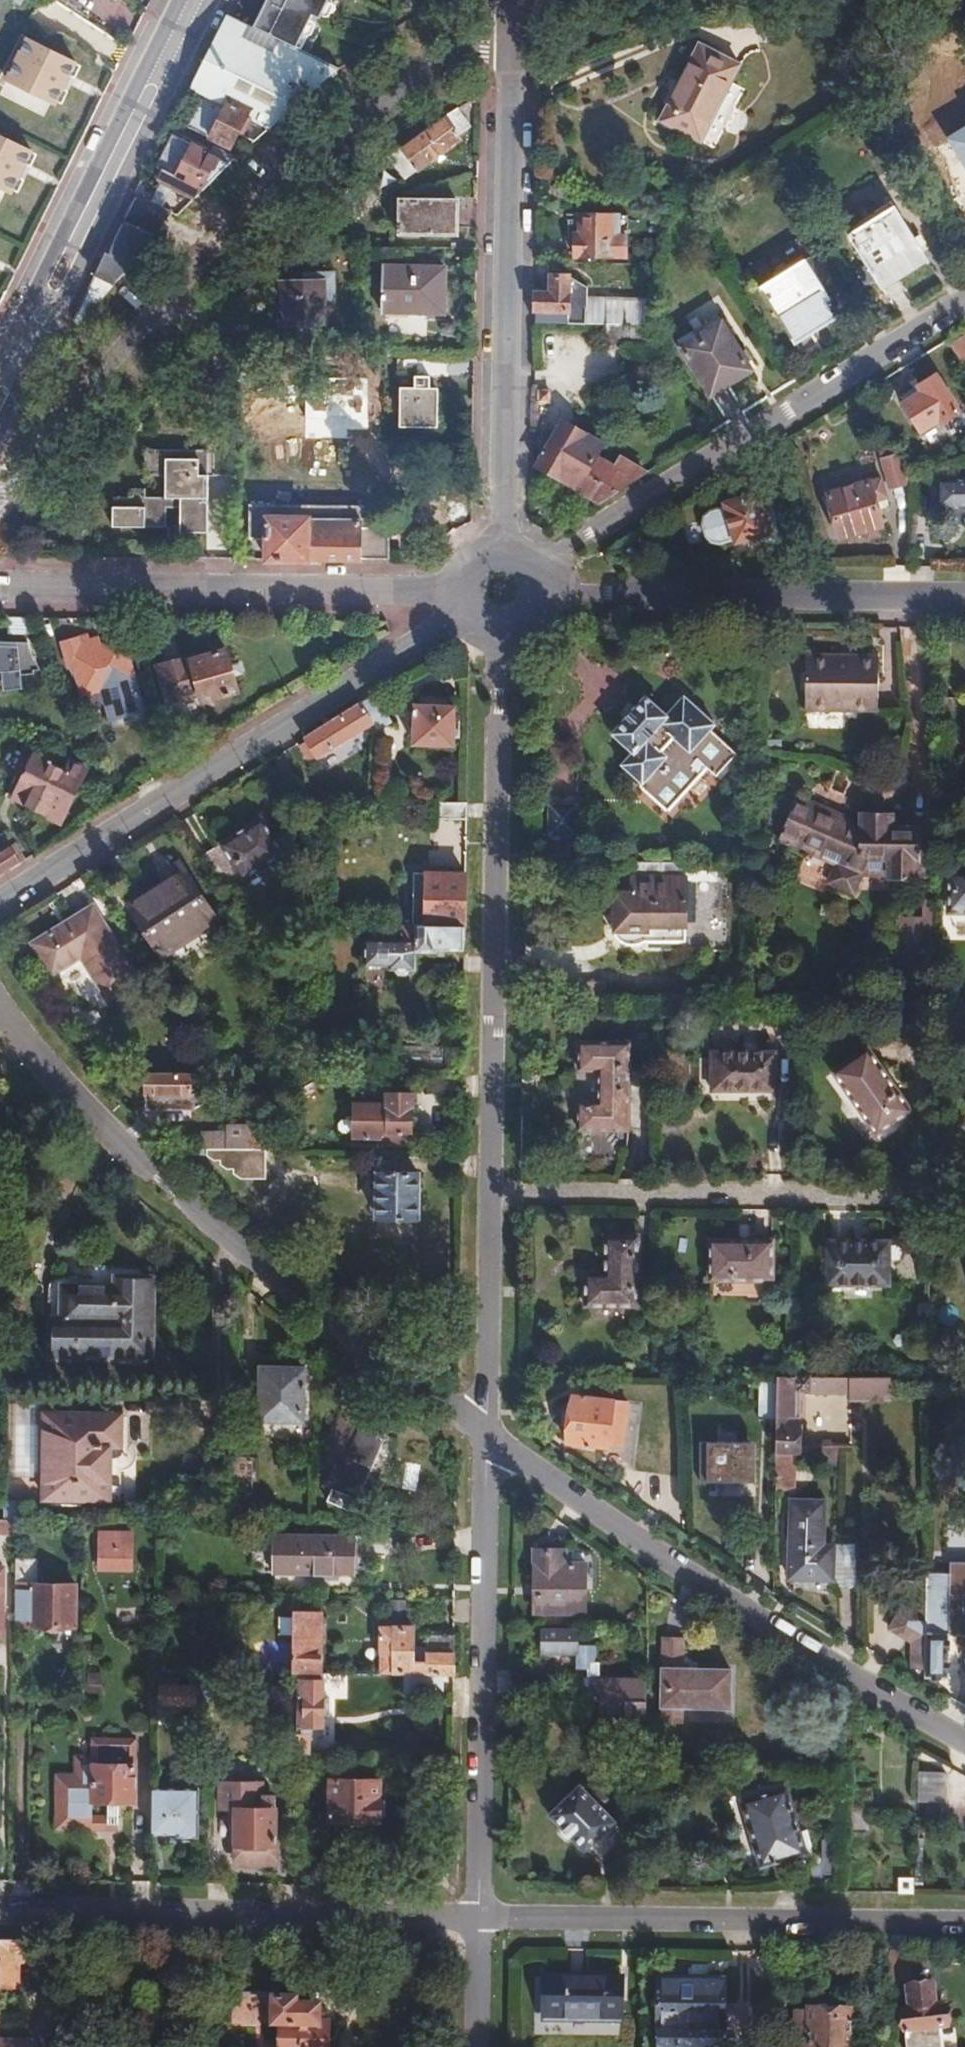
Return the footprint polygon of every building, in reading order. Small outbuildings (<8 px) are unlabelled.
[(250,28),(292,49),(309,15),(316,19),(325,0),(263,0),(250,28)] [(204,94),(245,115),(244,117),(267,128),(335,70),(298,54),(298,52),(292,49),(250,28),(226,17),(191,88),(204,94)] [(68,110),(94,60),(36,30),(10,80),(68,110)] [(699,43),(660,122),(705,145),(721,109),(742,64),(699,43)] [(236,134),(250,142),(267,128),(244,117),(245,115),(204,94),(188,127),(229,148),(236,134)] [(465,110),(460,104),(439,117),(383,159),(399,179),(411,169),(414,172),(455,142),(453,137),(465,127),(457,116),(465,110)] [(46,147),(0,124),(0,187),(20,197),(46,147)] [(145,201),(165,212),(179,192),(191,197),(226,164),(170,136),(154,168),(160,171),(145,201)] [(74,324),(81,315),(150,239),(147,237),(165,212),(145,201),(134,196),(106,251),(101,249),(68,321),(74,324)] [(843,234),(873,285),(921,256),(888,200),(869,211),(872,217),(843,234)] [(450,204),(395,203),(394,232),(451,232),(450,204)] [(569,258),(592,258),(606,258),(608,216),(574,216),(574,236),(569,236),(569,258)] [(921,256),(873,285),(877,292),(925,263),(921,256)] [(754,289),(785,340),(832,310),(803,260),(754,289)] [(439,312),(440,267),(379,266),(377,310),(439,312)] [(301,274),(301,283),(321,283),(321,302),(332,302),(333,274),(301,274)] [(531,325),(559,324),(563,315),(563,289),(569,288),(569,281),(564,280),(564,276),(546,275),(546,293),(531,293),(531,325)] [(321,283),(301,283),(282,282),(281,324),(292,324),(311,324),(321,324),(321,302),(321,283)] [(579,327),(596,327),(640,327),(643,303),(579,302),(579,327)] [(832,310),(785,340),(789,346),(836,317),(832,310)] [(698,333),(672,348),(703,398),(745,371),(713,317),(695,328),(698,333)] [(311,324),(292,324),(291,332),(311,333),(311,324)] [(640,327),(596,327),(596,354),(658,355),(640,327)] [(955,355),(964,349),(964,330),(946,341),(955,355)] [(916,387),(896,401),(914,430),(935,417),(937,420),(954,409),(932,372),(914,383),(916,387)] [(893,396),(896,401),(916,387),(914,383),(893,396)] [(434,389),(395,389),(395,429),(434,429),(434,389)] [(553,425),(541,447),(552,453),(563,431),(553,425)] [(527,428),(527,436),(538,435),(538,427),(527,428)] [(594,502),(639,475),(611,459),(603,473),(581,461),(588,445),(563,431),(552,453),(541,447),(531,466),(594,502)] [(191,481),(161,434),(121,459),(151,507),(191,481)] [(908,472),(889,442),(871,446),(886,487),(908,482),(908,472)] [(880,525),(872,499),(870,492),(881,488),(877,475),(822,492),(836,538),(858,532),(861,540),(876,536),(873,527),(880,525)] [(203,501),(191,481),(151,507),(145,510),(157,529),(169,521),(175,529),(195,517),(190,509),(203,501)] [(927,487),(927,515),(964,516),(964,488),(927,487)] [(870,492),(872,499),(884,495),(881,488),(870,492)] [(731,535),(741,531),(750,527),(766,522),(753,490),(719,503),(720,507),(704,514),(701,520),(707,535),(715,536),(729,530),(731,535)] [(376,534),(377,557),(381,557),(381,529),(367,528),(366,508),(241,507),(241,540),(261,540),(264,540),(265,520),(269,520),(269,514),(296,514),(296,520),(303,519),(303,532),(376,534)] [(261,559),(358,560),(358,557),(377,557),(376,534),(303,532),(303,519),(296,520),(296,514),(269,514),(269,520),(265,520),(264,540),(261,540),(261,559)] [(750,527),(741,531),(743,537),(753,533),(750,527)] [(130,680),(118,638),(89,647),(85,633),(57,642),(64,668),(68,666),(77,695),(96,690),(102,711),(133,701),(127,681),(130,680)] [(12,688),(12,676),(30,676),(30,672),(34,672),(20,642),(0,643),(0,688),(12,688)] [(233,689),(221,647),(186,657),(198,700),(233,689)] [(832,659),(831,650),(802,649),(801,706),(871,707),(872,656),(845,656),(845,659),(832,659)] [(872,651),(831,650),(832,659),(845,659),(845,656),(872,656),(872,651)] [(621,764),(670,803),(704,760),(716,769),(729,752),(720,745),(725,738),(707,723),(711,718),(679,692),(662,712),(640,694),(609,734),(631,752),(621,764)] [(954,696),(935,695),(936,719),(954,720),(954,696)] [(411,701),(410,744),(454,745),(455,702),(411,701)] [(311,758),(348,734),(360,729),(364,734),(371,728),(355,704),(299,738),(311,758)] [(56,824),(83,769),(65,761),(61,770),(30,754),(7,799),(56,824)] [(429,819),(463,819),(463,802),(429,801),(429,819)] [(796,803),(775,845),(831,871),(822,891),(845,902),(856,879),(887,879),(887,882),(901,882),(901,891),(911,891),(916,887),(916,883),(923,884),(923,863),(920,862),(920,852),(915,852),(915,837),(910,837),(910,830),(887,830),(887,823),(859,823),(859,832),(796,803)] [(574,804),(545,804),(545,836),(574,836),(574,804)] [(192,857),(212,894),(276,854),(254,819),(192,857)] [(15,863),(3,846),(0,849),(0,873),(15,863)] [(659,877),(659,862),(628,862),(628,906),(625,910),(624,914),(624,918),(626,923),(628,926),(631,929),(635,931),(639,932),(643,932),(648,930),(651,928),(654,925),(681,925),(681,898),(706,898),(711,894),(711,881),(681,881),(681,876),(659,877)] [(205,915),(176,867),(120,903),(149,950),(205,915)] [(422,924),(462,925),(462,921),(463,868),(423,867),(422,924)] [(945,875),(945,915),(964,916),(964,875),(945,875)] [(921,925),(902,925),(901,1000),(905,1000),(905,1012),(927,1013),(928,893),(922,893),(921,925)] [(138,987),(88,910),(27,948),(50,985),(81,965),(108,1008),(138,987)] [(439,957),(462,958),(462,925),(422,924),(399,923),(399,941),(362,940),(362,971),(388,972),(388,977),(414,978),(415,963),(438,963),(439,957)] [(399,941),(399,923),(362,923),(362,940),(399,941)] [(575,1042),(574,1069),(594,1070),(594,1103),(575,1103),(574,1130),(623,1130),(624,1043),(575,1042)] [(439,1045),(389,1044),(389,1068),(440,1069),(439,1045)] [(860,1050),(827,1073),(870,1134),(904,1111),(860,1050)] [(707,1053),(706,1091),(769,1092),(769,1053),(707,1053)] [(164,1071),(147,1101),(186,1102),(203,1098),(212,1088),(211,1071),(164,1071)] [(219,1071),(211,1071),(212,1088),(224,1088),(223,1082),(224,1071),(219,1071)] [(353,1133),(380,1134),(380,1130),(398,1130),(409,1130),(409,1091),(388,1091),(388,1094),(381,1094),(381,1102),(353,1102),(353,1133)] [(269,1126),(229,1125),(228,1129),(226,1130),(226,1133),(200,1132),(200,1147),(268,1148),(269,1131),(269,1126)] [(380,1130),(380,1134),(380,1141),(398,1142),(398,1130),(380,1130)] [(376,1173),(375,1226),(415,1226),(416,1175),(376,1173)] [(582,1271),(581,1304),(634,1305),(634,1235),(602,1233),(601,1271),(582,1271)] [(706,1240),(705,1280),(766,1281),(767,1241),(706,1240)] [(821,1242),(820,1284),(881,1285),(881,1243),(821,1242)] [(56,1322),(55,1357),(147,1359),(148,1324),(141,1324),(142,1280),(135,1280),(136,1263),(81,1263),(80,1279),(66,1279),(65,1322),(56,1322)] [(262,1370),(261,1421),(301,1422),(302,1370),(262,1370)] [(774,1417),(774,1377),(756,1377),(755,1417),(774,1417)] [(854,1401),(855,1378),(774,1377),(774,1417),(773,1451),(790,1451),(806,1452),(806,1446),(796,1446),(797,1391),(807,1391),(807,1406),(854,1406),(854,1401)] [(855,1378),(854,1401),(892,1401),(892,1379),(855,1378)] [(631,1396),(567,1396),(568,1451),(632,1451),(631,1396)] [(352,1413),(348,1421),(360,1426),(364,1418),(352,1413)] [(44,1414),(42,1499),(112,1499),(112,1446),(117,1446),(118,1414),(44,1414)] [(360,1426),(348,1421),(328,1464),(337,1468),(329,1485),(357,1499),(388,1429),(364,1418),(360,1426)] [(697,1435),(695,1480),(752,1481),(752,1435),(697,1435)] [(809,1452),(807,1452),(808,1472),(832,1471),(832,1449),(810,1448),(809,1452)] [(790,1451),(773,1451),(772,1490),(789,1491),(790,1451)] [(228,1458),(228,1488),(250,1488),(250,1458),(228,1458)] [(789,1530),(822,1530),(822,1500),(789,1501),(789,1530)] [(9,1535),(10,1520),(0,1520),(0,1534),(9,1535)] [(822,1548),(822,1530),(789,1530),(788,1579),(832,1580),(832,1548),(822,1548)] [(129,1534),(97,1533),(96,1567),(128,1567),(129,1534)] [(272,1536),(271,1574),(351,1576),(352,1537),(272,1536)] [(856,1549),(832,1548),(832,1580),(855,1581),(856,1549)] [(531,1549),(530,1614),(581,1616),(582,1567),(559,1566),(559,1549),(531,1549)] [(945,1634),(964,1633),(964,1610),(959,1610),(959,1591),(964,1591),(964,1560),(944,1560),(944,1572),(920,1572),(920,1574),(920,1596),(920,1603),(920,1634),(921,1663),(921,1676),(945,1676),(945,1634)] [(12,1564),(11,1634),(72,1635),(73,1590),(34,1589),(34,1564),(12,1564)] [(907,1634),(907,1663),(921,1663),(920,1634),(920,1603),(897,1603),(884,1623),(907,1634)] [(321,1674),(322,1610),(295,1610),(295,1674),(321,1674)] [(373,1672),(450,1674),(450,1668),(451,1634),(420,1633),(421,1651),(421,1661),(407,1661),(407,1651),(407,1627),(373,1626),(372,1646),(374,1646),(373,1672)] [(676,1663),(678,1632),(657,1630),(654,1715),(675,1716),(676,1700),(723,1703),(725,1664),(676,1663)] [(573,1704),(594,1705),(641,1706),(641,1690),(596,1688),(596,1682),(596,1667),(591,1667),(592,1651),(575,1650),(575,1634),(540,1632),(539,1656),(573,1657),(573,1674),(585,1674),(586,1691),(573,1690),(573,1704)] [(683,1632),(678,1632),(676,1663),(725,1664),(725,1659),(683,1657),(683,1632)] [(421,1651),(407,1651),(407,1661),(421,1661),(421,1651)] [(438,1692),(438,1677),(400,1676),(400,1691),(438,1692)] [(321,1680),(295,1681),(294,1750),(309,1751),(309,1728),(321,1728),(321,1718),(321,1702),(321,1680)] [(157,1684),(157,1709),(165,1710),(205,1711),(205,1692),(176,1691),(176,1684),(157,1684)] [(641,1706),(594,1705),(593,1733),(627,1734),(627,1739),(640,1740),(641,1706)] [(157,1709),(149,1709),(149,1728),(166,1729),(165,1710),(157,1709)] [(110,1831),(111,1804),(127,1805),(128,1767),(128,1766),(128,1742),(86,1741),(86,1761),(86,1778),(70,1777),(50,1777),(49,1801),(55,1801),(54,1830),(110,1831)] [(309,1751),(294,1750),(293,1788),(317,1789),(318,1754),(318,1752),(309,1751)] [(71,1761),(70,1777),(86,1778),(86,1761),(71,1761)] [(914,1803),(944,1803),(944,1772),(914,1772),(914,1803)] [(239,1868),(272,1869),(273,1800),(260,1800),(260,1787),(219,1787),(218,1812),(233,1813),(233,1849),(240,1849),(239,1868)] [(782,1789),(733,1806),(753,1870),(803,1854),(782,1789)] [(148,1791),(148,1837),(182,1837),(182,1842),(198,1842),(199,1792),(148,1791)] [(579,1792),(547,1821),(579,1856),(584,1852),(591,1861),(619,1837),(579,1792)] [(375,1844),(375,1836),(375,1814),(376,1802),(330,1802),(328,1843),(375,1844)] [(375,1814),(375,1836),(384,1836),(384,1814),(375,1814)] [(897,1874),(896,1895),(912,1895),(913,1875),(897,1874)] [(30,1943),(0,1943),(0,1995),(17,1996),(17,1969),(30,1969),(30,1943)] [(909,1980),(909,1952),(887,1952),(886,1979),(909,1980)] [(524,1968),(523,2016),(613,2018),(614,1970),(524,1968)] [(651,1977),(652,2031),(675,2031),(675,2039),(720,2039),(719,1984),(677,1984),(677,1978),(651,1977)] [(900,2046),(934,2046),(935,2029),(951,2030),(951,2007),(934,2006),(935,1986),(909,1985),(909,2005),(900,2005),(900,2046)] [(317,2022),(318,2007),(294,2007),(294,1994),(266,1994),(265,2037),(271,2037),(271,2046),(324,2046),(325,2037),(317,2037),(317,2022)] [(792,2015),(793,2034),(806,2034),(806,2046),(853,2046),(853,2013),(806,2012),(806,2015),(792,2015)]
